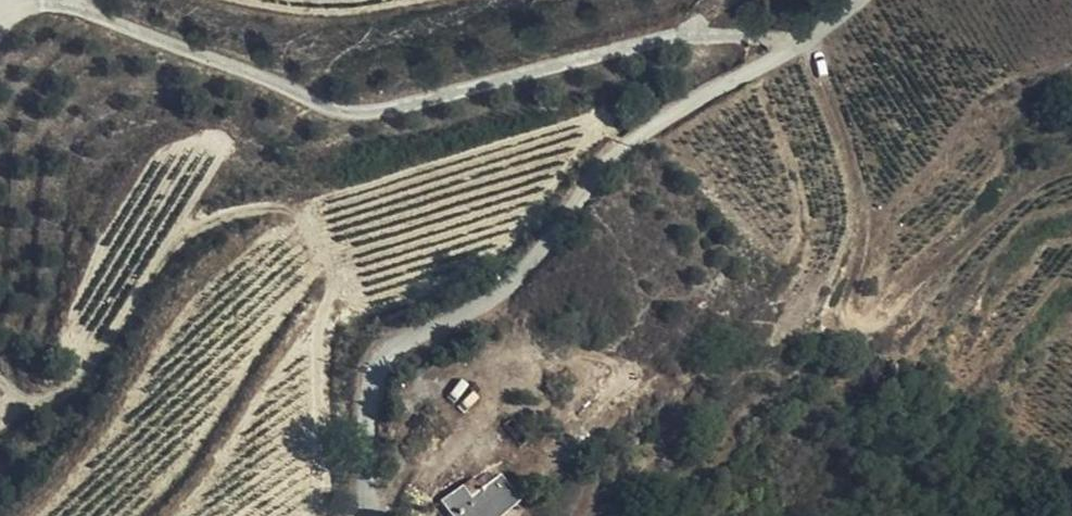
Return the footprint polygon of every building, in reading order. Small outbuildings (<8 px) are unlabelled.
[(529,438),(512,421),(505,426),(520,446),(529,438)] [(514,506),(517,504),(499,479),(470,500),(461,491),(444,503),(453,515),(472,515),(508,501),(514,506)] [(514,506),(508,501),(472,515),(501,515),(514,506)]
